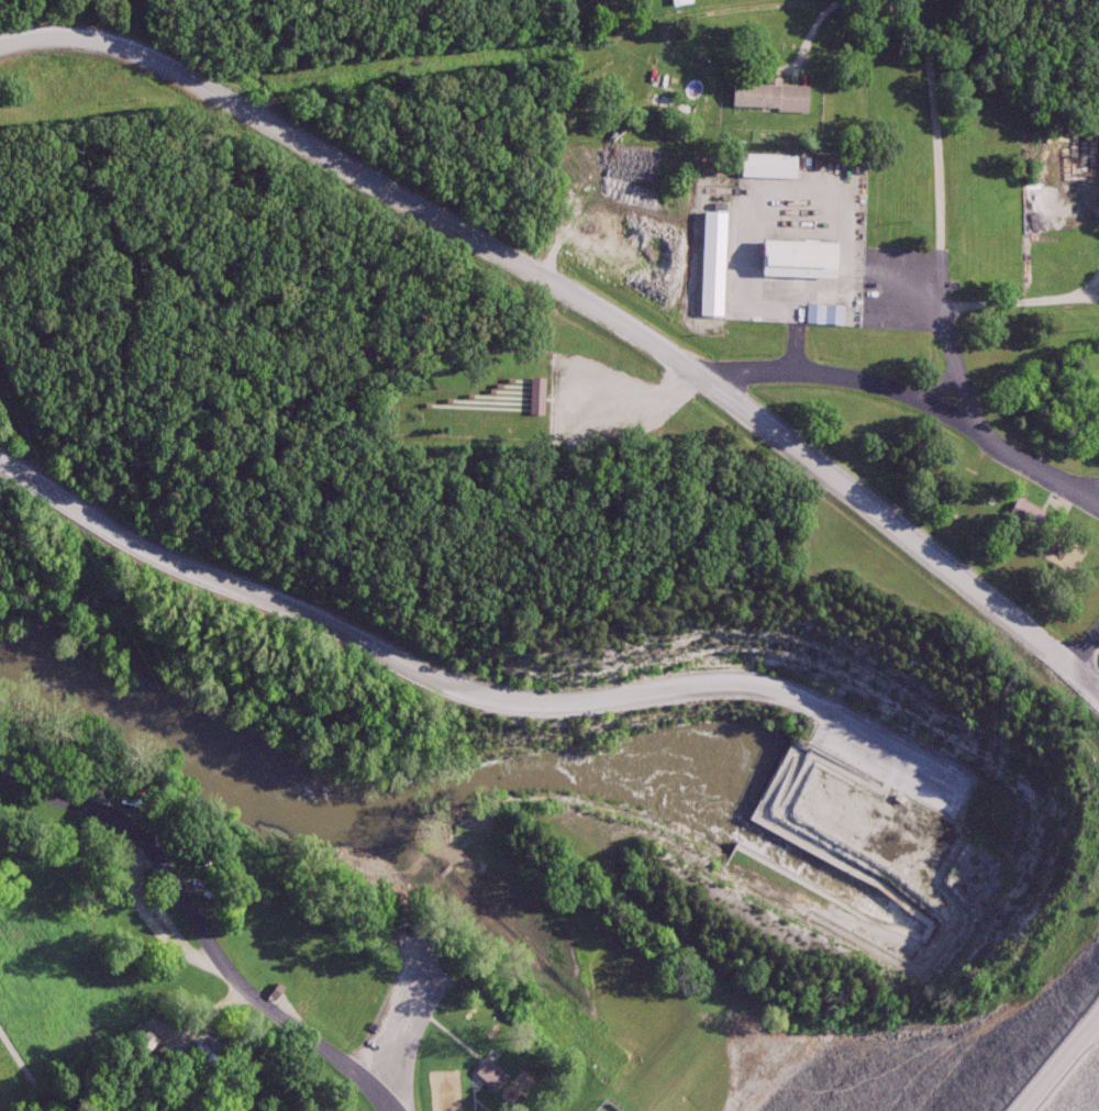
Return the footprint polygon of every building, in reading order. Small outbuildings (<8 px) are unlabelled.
[(688,0),(668,0),(669,9),(689,6),(688,0)] [(777,88),(778,81),(765,80),(764,87),(729,85),(728,111),(804,114),(806,89),(777,88)] [(794,181),(794,159),(737,158),(737,181),(794,181)] [(720,317),(722,216),(699,215),(696,317),(720,317)] [(833,246),(758,244),(757,276),(832,279),(833,246)] [(840,326),(840,306),(804,306),(803,325),(840,326)] [(1003,517),(1026,532),(1039,512),(1016,497),(1003,517)] [(217,1044),(198,1033),(189,1048),(209,1059),(217,1044)] [(501,1081),(481,1065),(472,1075),(491,1092),(501,1081)]
